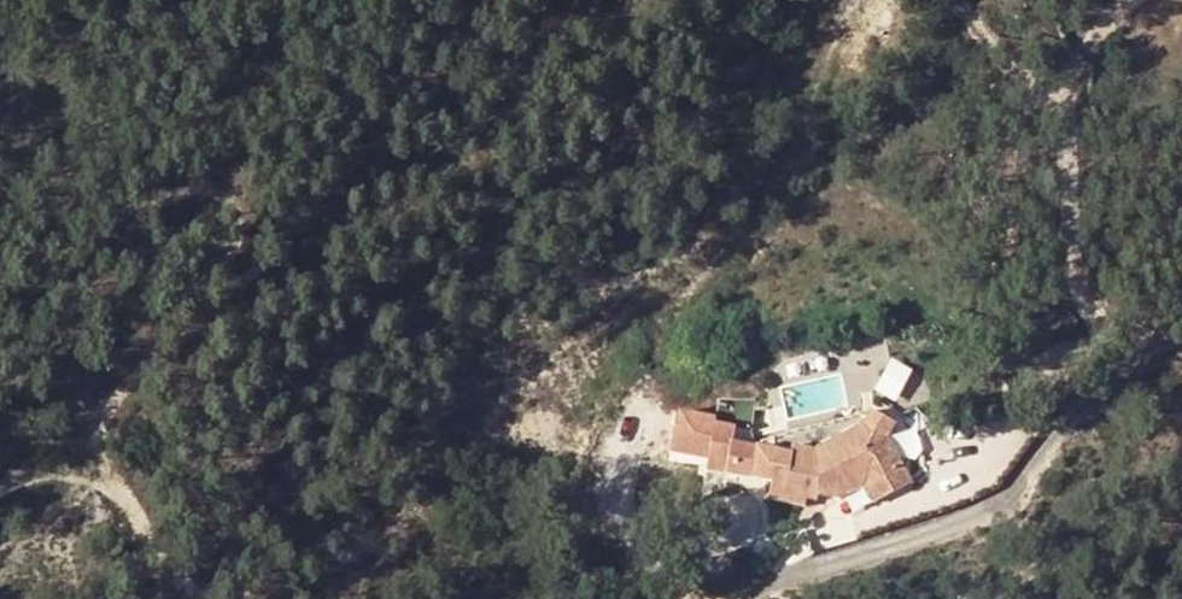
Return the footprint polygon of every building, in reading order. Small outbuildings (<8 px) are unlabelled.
[(895,423),(868,414),(862,426),(815,449),(785,446),(785,452),(756,450),(752,475),(771,478),(767,497),(808,501),(808,496),(817,496),(817,492),(844,493),(843,480),(863,477),(873,497),(912,480),(888,440),(895,423)]
